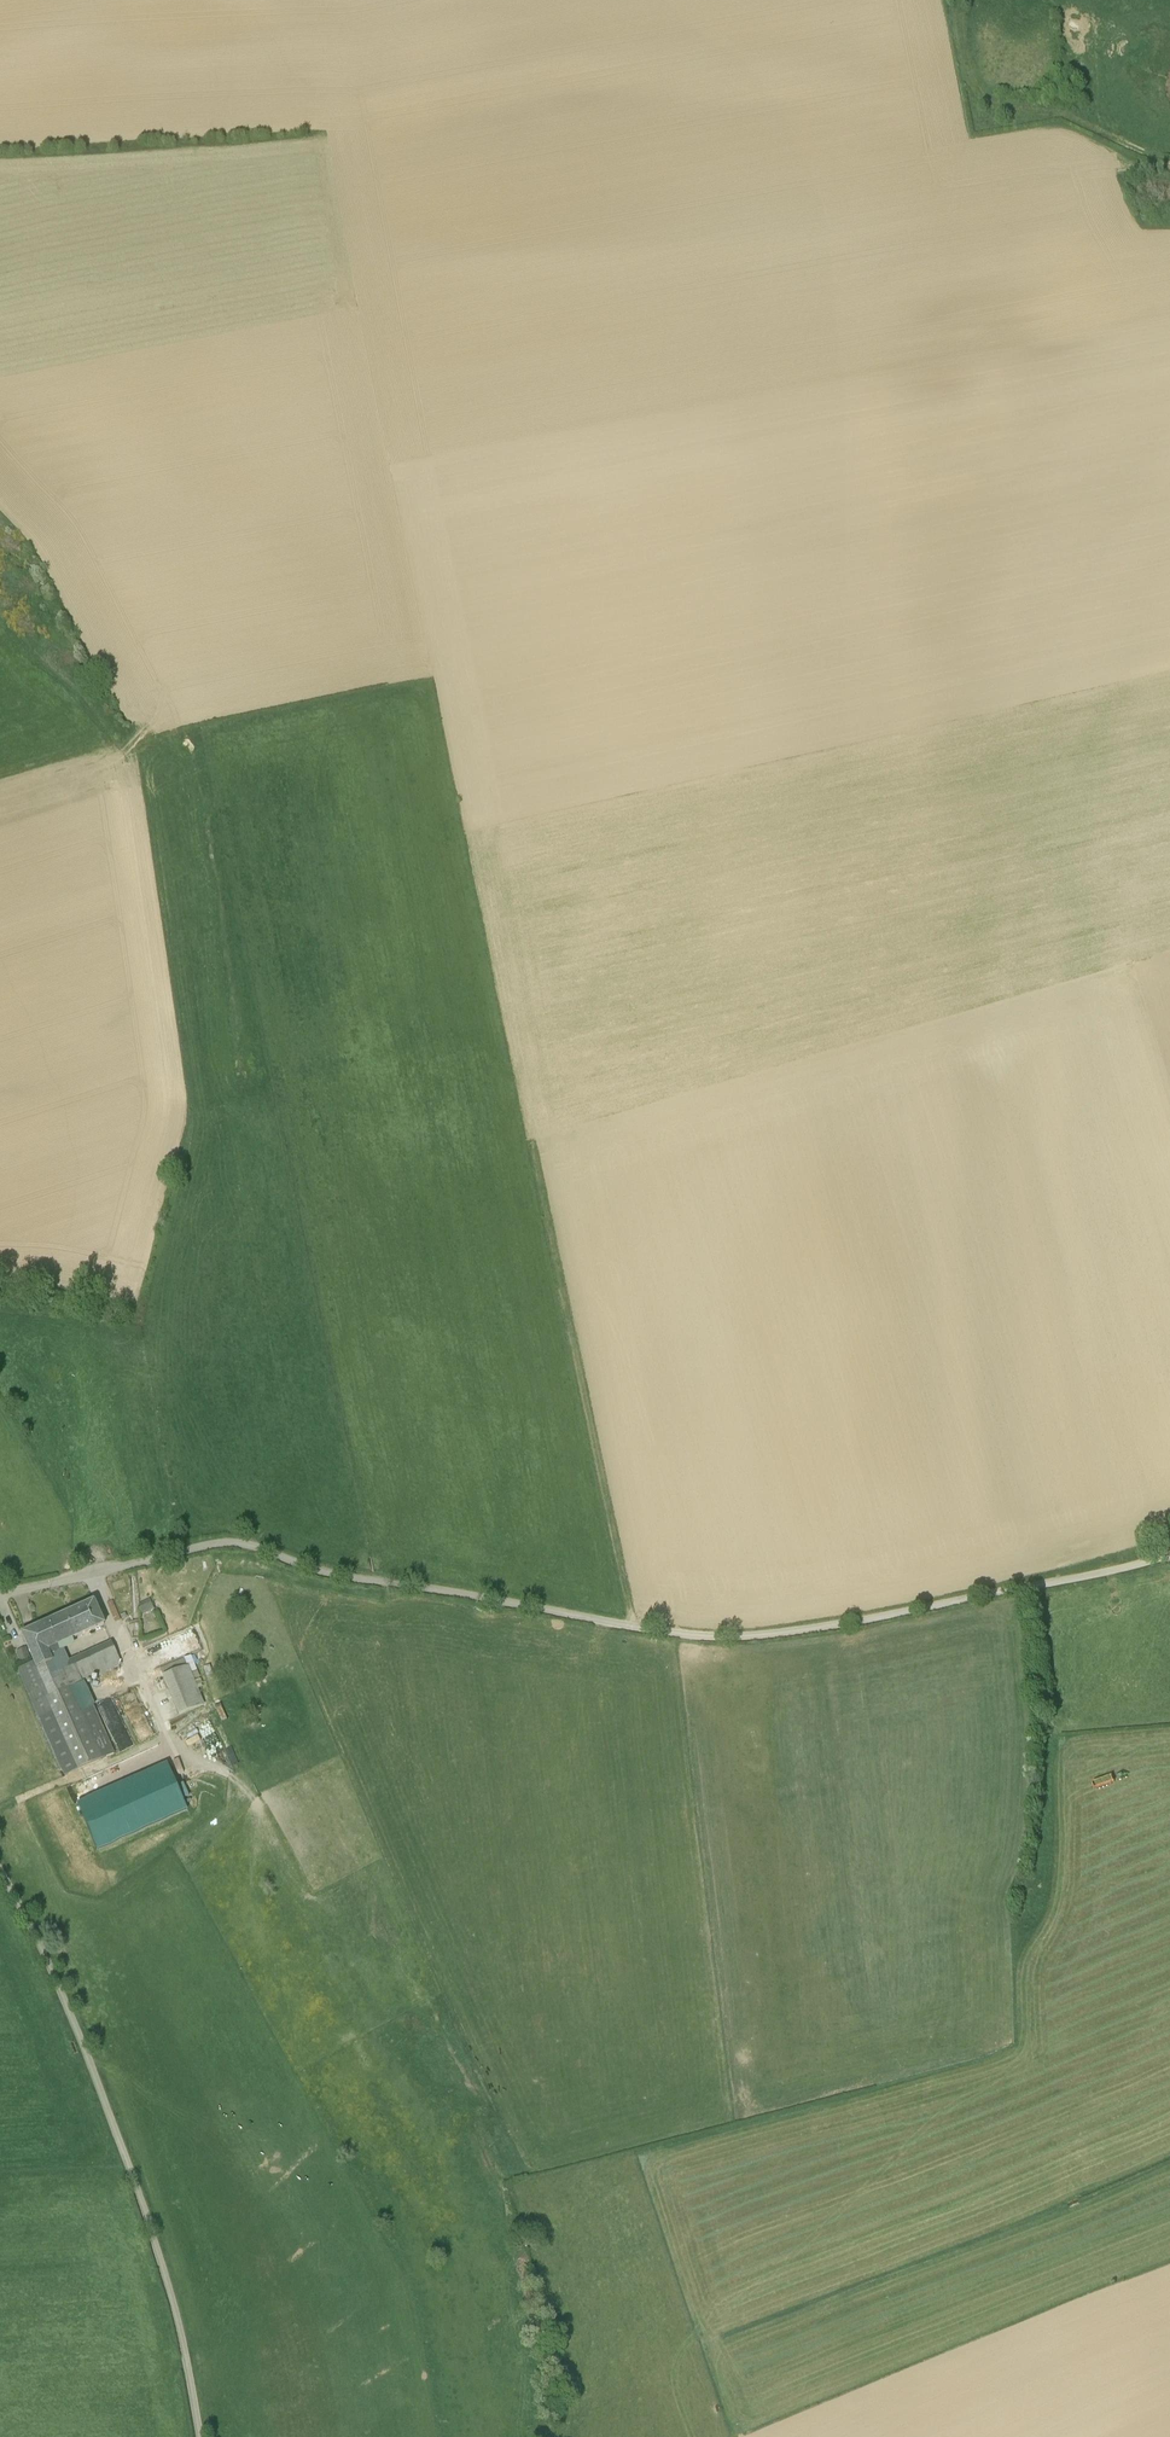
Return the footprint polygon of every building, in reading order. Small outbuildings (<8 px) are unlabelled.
[(152,1598),(139,1602),(143,1614),(156,1610),(152,1598)] [(93,1601),(47,1621),(58,1645),(104,1625),(93,1601)] [(21,1633),(34,1661),(17,1669),(65,1775),(114,1753),(82,1682),(122,1665),(112,1642),(66,1662),(60,1650),(58,1645),(47,1621),(21,1633)] [(166,1641),(169,1649),(182,1643),(180,1636),(166,1641)] [(19,1658),(22,1666),(31,1661),(28,1654),(19,1658)] [(163,1677),(168,1688),(180,1715),(203,1705),(187,1666),(163,1677)] [(171,1765),(78,1799),(96,1847),(189,1813),(171,1765)]
